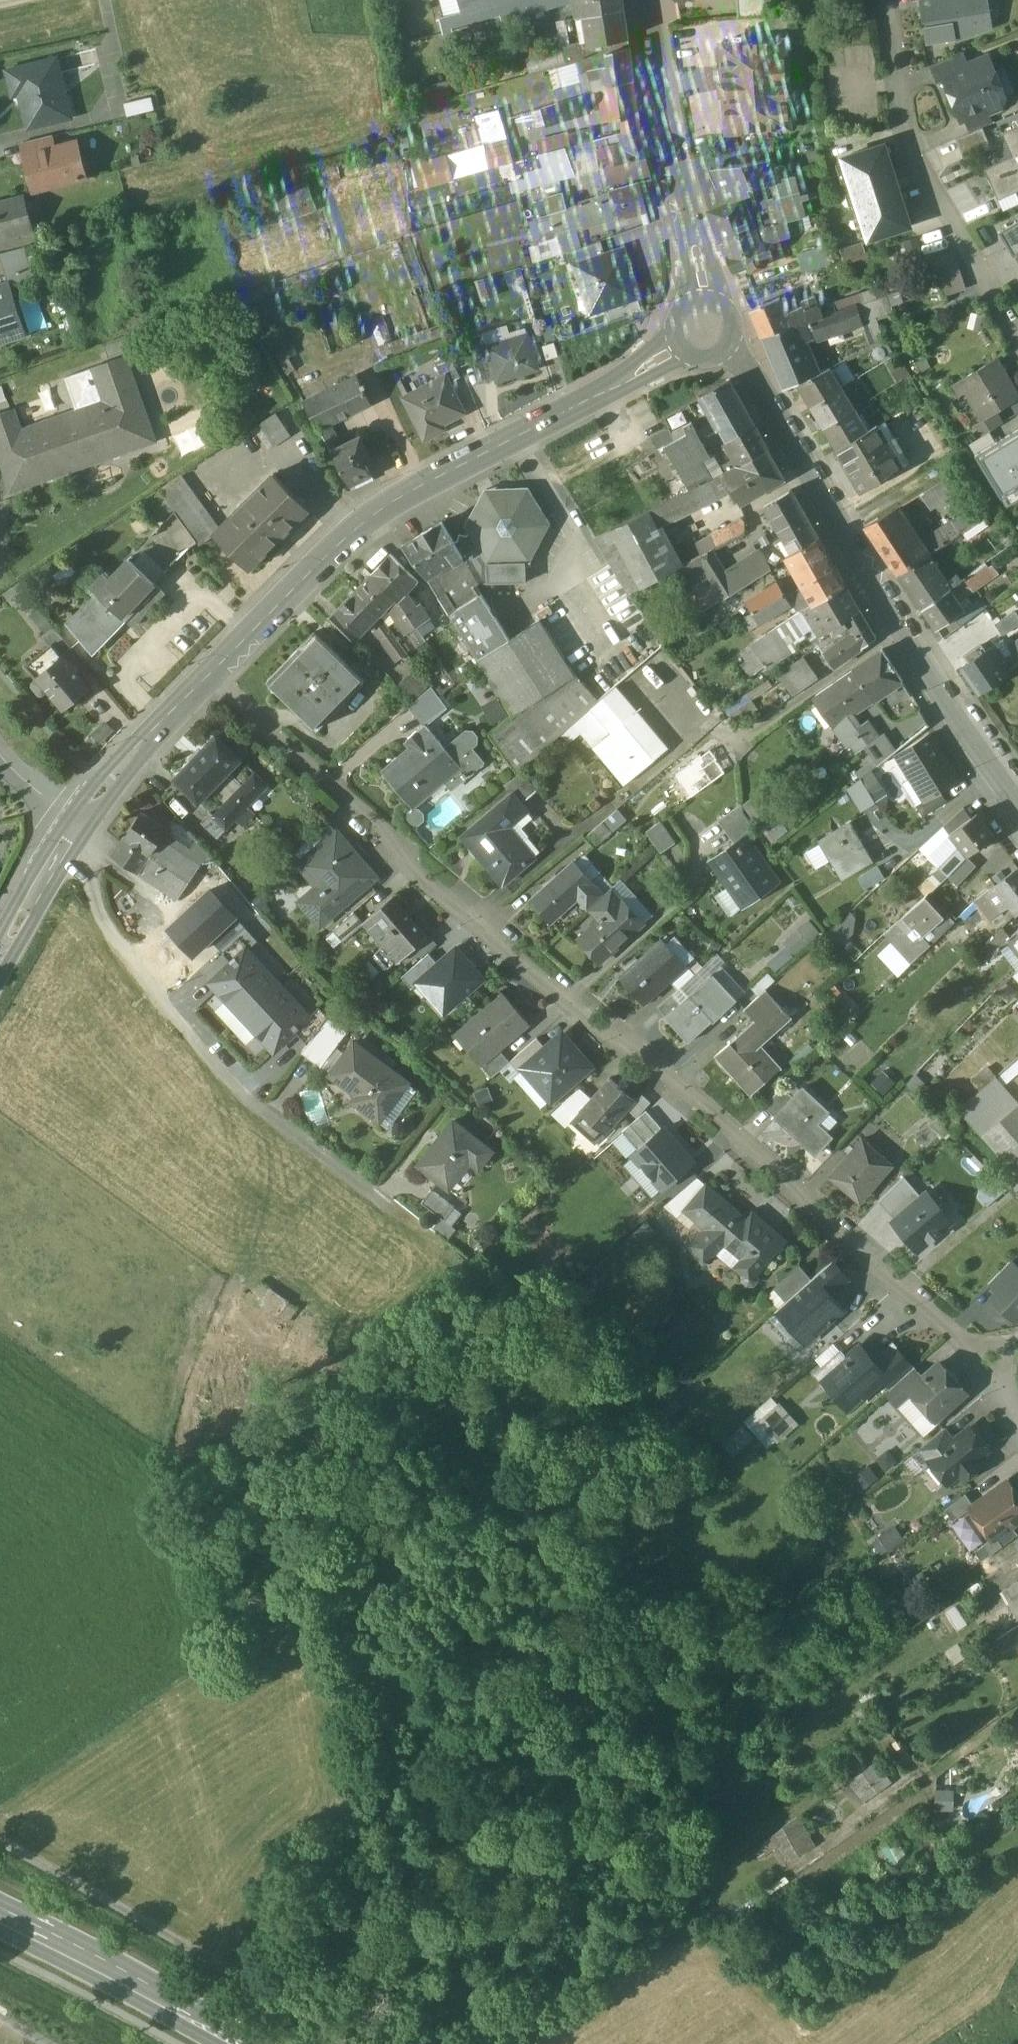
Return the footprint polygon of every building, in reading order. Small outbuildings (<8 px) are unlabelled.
[(444,33),(453,31),(453,27),(504,13),(541,3),(543,10),(578,0),(502,0),(463,10),(440,18),(444,33)] [(463,10),(502,0),(460,0),(463,10)] [(578,0),(581,17),(585,17),(625,8),(624,0),(580,0),(578,0)] [(739,19),(766,17),(764,0),(737,0),(739,19)] [(923,1),(929,42),(956,38),(956,40),(968,36),(991,27),(987,0),(928,0),(923,1)] [(541,3),(504,13),(506,20),(543,10),(541,3)] [(625,8),(585,17),(588,41),(585,42),(587,58),(596,55),(631,46),(625,8)] [(792,15),(766,17),(767,30),(793,28),(792,15)] [(787,40),(723,44),(725,83),(722,83),(722,96),(726,95),(729,132),(793,128),(787,40)] [(585,42),(564,47),(569,64),(587,58),(585,42)] [(603,76),(582,81),(586,93),(604,88),(634,79),(632,58),(631,46),(596,55),(596,67),(602,68),(603,76)] [(564,47),(418,90),(423,106),(454,97),(569,64),(564,47)] [(964,52),(931,66),(938,83),(946,80),(944,76),(970,65),(964,52)] [(970,65),(944,76),(946,80),(948,87),(952,86),(965,117),(986,109),(991,111),(998,108),(1002,101),(997,90),(991,88),(989,83),(993,82),(996,74),(997,74),(989,57),(970,65)] [(56,58),(6,71),(13,96),(20,94),(28,129),(71,118),(71,116),(64,117),(57,91),(64,89),(56,58)] [(1008,82),(1005,74),(1000,72),(997,74),(996,74),(993,82),(989,83),(991,88),(997,90),(1006,87),(1008,82)] [(634,79),(604,88),(605,96),(609,119),(623,117),(624,131),(625,131),(640,128),(641,128),(634,79)] [(586,93),(579,96),(582,108),(597,103),(605,96),(604,88),(586,93)] [(546,106),(543,107),(547,124),(583,112),(582,108),(579,96),(546,106)] [(515,162),(503,121),(472,129),(479,152),(487,150),(492,169),(515,162)] [(1002,133),(1012,156),(984,168),(998,200),(1017,191),(1017,126),(1002,133)] [(983,127),(957,138),(965,159),(992,148),(983,127)] [(570,137),(551,143),(552,148),(553,150),(566,146),(566,147),(594,140),(591,128),(569,133),(570,137)] [(599,149),(568,157),(573,175),(602,167),(602,166),(648,155),(640,128),(625,131),(628,143),(610,147),(611,152),(600,154),(599,149)] [(51,135),(24,141),(27,154),(54,147),(51,135)] [(54,147),(27,154),(36,191),(82,179),(79,164),(82,158),(80,148),(71,143),(54,147)] [(870,239),(912,226),(885,144),(843,158),(870,239)] [(552,148),(523,158),(530,186),(559,178),(565,177),(573,175),(568,157),(566,147),(566,146),(553,150),(552,148)] [(396,148),(387,150),(389,159),(399,157),(396,148)] [(455,179),(447,155),(415,164),(422,188),(455,179)] [(648,155),(602,166),(602,167),(605,181),(651,169),(648,155)] [(772,159),(719,167),(717,172),(723,186),(730,202),(742,197),(743,198),(751,195),(748,187),(773,183),(777,197),(808,188),(804,174),(785,177),(783,165),(773,167),(772,159)] [(717,166),(712,166),(710,171),(717,188),(723,186),(717,172),(719,167),(717,166)] [(559,178),(543,183),(552,213),(567,209),(559,178)] [(611,190),(580,200),(581,205),(574,207),(567,209),(552,213),(556,234),(648,210),(641,182),(611,190)] [(777,197),(768,199),(773,216),(775,223),(785,221),(793,218),(801,216),(809,214),(808,212),(816,210),(811,188),(777,197)] [(768,200),(755,204),(751,195),(743,198),(753,222),(773,216),(768,200)] [(25,196),(0,203),(0,240),(35,230),(25,196)] [(730,202),(709,210),(722,243),(758,228),(775,223),(773,216),(753,222),(743,198),(742,197),(730,202)] [(580,198),(572,200),(574,207),(581,205),(580,200),(580,198)] [(793,218),(785,221),(788,229),(796,226),(795,223),(793,218)] [(775,223),(758,228),(763,241),(789,234),(788,229),(785,221),(775,223)] [(1001,233),(1015,257),(1017,255),(1017,223),(1001,233)] [(758,228),(722,243),(735,272),(748,266),(751,272),(767,265),(765,259),(770,257),(763,241),(758,228)] [(583,236),(573,240),(576,249),(586,246),(583,236)] [(576,249),(568,252),(572,266),(606,255),(601,241),(586,246),(576,249)] [(840,249),(843,260),(866,252),(862,241),(840,249)] [(25,247),(0,254),(9,283),(11,287),(35,279),(25,247)] [(606,255),(572,266),(572,267),(576,266),(591,313),(639,296),(623,249),(606,255)] [(40,254),(29,257),(36,279),(47,275),(40,254)] [(953,257),(933,263),(942,294),(962,288),(953,257)] [(880,267),(870,270),(875,284),(884,281),(880,267)] [(0,286),(0,334),(23,326),(11,287),(9,283),(0,286)] [(780,298),(751,310),(762,336),(797,325),(824,316),(821,307),(811,285),(799,290),(801,295),(805,306),(791,312),(788,316),(780,298)] [(860,294),(821,307),(824,316),(842,310),(858,305),(863,302),(860,294)] [(863,302),(858,305),(863,321),(872,348),(903,334),(889,294),(863,302)] [(39,295),(22,300),(31,333),(48,328),(39,295)] [(858,305),(842,310),(849,326),(863,321),(858,305)] [(842,310),(824,316),(797,325),(801,334),(813,330),(816,337),(849,326),(842,310)] [(443,323),(430,328),(434,337),(446,332),(443,323)] [(797,325),(762,336),(778,373),(811,359),(801,334),(797,325)] [(418,332),(380,346),(384,355),(422,341),(418,332)] [(485,333),(472,336),(479,359),(491,355),(489,345),(485,333)] [(528,334),(489,345),(491,355),(498,378),(498,379),(538,368),(528,334)] [(109,358),(131,350),(126,337),(104,345),(109,358)] [(554,342),(543,346),(546,359),(558,355),(554,342)] [(452,355),(437,361),(444,375),(447,374),(451,381),(461,376),(452,355)] [(479,359),(473,360),(479,383),(498,378),(491,355),(479,359)] [(21,429),(13,409),(0,414),(0,462),(0,463),(5,461),(9,472),(21,477),(28,475),(32,485),(150,444),(141,418),(145,408),(127,356),(93,368),(104,400),(77,410),(21,429)] [(290,358),(282,362),(288,374),(297,369),(290,358)] [(996,358),(961,379),(985,419),(997,411),(1017,399),(1017,395),(996,358)] [(811,359),(778,373),(784,389),(797,383),(818,373),(811,359)] [(818,373),(797,383),(811,407),(843,387),(831,367),(818,373)] [(93,368),(66,378),(77,410),(104,400),(93,368)] [(444,375),(409,393),(412,400),(407,403),(426,439),(447,429),(444,423),(466,411),(451,381),(447,374),(444,375)] [(359,375),(333,387),(346,416),(373,403),(365,387),(367,385),(366,382),(363,383),(359,375)] [(731,381),(700,399),(718,429),(720,428),(728,440),(755,424),(731,381)] [(333,387),(305,401),(320,429),(329,425),(346,416),(333,387)] [(843,387),(811,407),(824,428),(856,409),(843,387)] [(673,428),(695,420),(690,406),(668,414),(673,428)] [(856,409),(824,428),(837,449),(869,430),(856,409)] [(997,411),(985,419),(977,423),(983,434),(1004,422),(997,411)] [(277,412),(255,427),(270,449),(292,434),(277,412)] [(692,423),(684,427),(688,435),(678,440),(665,447),(678,468),(681,472),(681,474),(704,461),(712,458),(692,423)] [(755,424),(728,440),(741,464),(742,465),(769,449),(755,424)] [(340,447),(329,425),(320,429),(332,450),(340,447)] [(869,430),(837,449),(863,493),(904,468),(878,425),(869,430)] [(684,427),(674,432),(678,440),(688,435),(684,427)] [(975,454),(1005,504),(1017,497),(1017,428),(975,454)] [(340,447),(332,450),(351,485),(372,474),(365,461),(373,457),(362,436),(340,447)] [(741,464),(723,474),(740,504),(785,477),(769,449),(742,465),(741,464)] [(715,454),(712,458),(704,461),(714,478),(725,472),(715,454)] [(704,461),(681,474),(691,490),(709,480),(714,478),(704,461)] [(221,527),(214,534),(215,535),(249,569),(311,508),(276,473),(221,527)] [(221,527),(183,475),(161,490),(176,511),(201,545),(215,535),(214,534),(221,527)] [(948,476),(921,493),(930,506),(956,488),(948,476)] [(691,490),(690,491),(651,510),(660,527),(687,513),(685,509),(690,507),(716,494),(709,480),(691,490)] [(486,489),(466,525),(470,533),(466,536),(461,534),(459,540),(456,542),(465,556),(481,583),(526,582),(526,563),(532,563),(531,560),(551,524),(535,497),(529,487),(486,489)] [(176,511),(161,490),(143,502),(161,526),(176,511)] [(792,490),(764,506),(793,555),(820,539),(792,490)] [(904,503),(897,507),(900,512),(907,507),(904,503)] [(897,507),(866,526),(878,542),(910,526),(900,512),(897,507)] [(651,510),(596,538),(629,595),(679,568),(680,567),(667,541),(660,527),(651,510)] [(970,510),(930,537),(930,544),(930,545),(925,548),(929,554),(961,533),(978,521),(970,510)] [(690,528),(667,541),(680,567),(695,559),(714,549),(746,531),(746,522),(744,518),(731,525),(731,523),(697,543),(690,528)] [(456,542),(443,521),(405,545),(428,576),(452,562),(453,563),(465,556),(456,542)] [(910,526),(878,542),(899,574),(929,554),(925,548),(910,526)] [(961,533),(929,554),(935,563),(954,556),(970,546),(961,533)] [(793,555),(788,559),(804,586),(836,566),(820,539),(793,555)] [(695,559),(679,568),(688,582),(706,573),(724,600),(772,569),(760,551),(727,572),(714,549),(695,559)] [(419,578),(393,553),(373,573),(399,599),(406,592),(412,585),(419,578)] [(929,554),(899,574),(923,608),(950,588),(951,588),(935,563),(929,554)] [(465,556),(453,563),(452,562),(428,576),(438,595),(446,590),(458,610),(482,595),(476,586),(481,583),(465,556)] [(130,558),(67,622),(89,650),(123,615),(155,583),(130,558)] [(986,563),(952,588),(951,588),(950,588),(957,597),(962,593),(964,594),(972,588),(974,591),(996,576),(990,568),(986,563)] [(836,566),(804,586),(814,603),(815,604),(846,584),(836,566)] [(999,574),(993,566),(990,568),(996,576),(999,574)] [(373,573),(356,591),(380,614),(389,605),(407,632),(417,626),(399,599),(373,573)] [(424,583),(419,578),(412,585),(418,590),(424,583)] [(155,583),(123,615),(137,622),(165,593),(155,583)] [(749,602),(747,603),(753,612),(754,614),(786,594),(780,584),(749,602)] [(846,584),(815,604),(814,603),(806,609),(817,626),(824,638),(837,630),(839,633),(852,625),(848,618),(861,610),(846,584)] [(950,588),(923,608),(938,629),(955,617),(966,610),(966,609),(957,597),(950,588)] [(458,610),(446,590),(438,595),(451,615),(458,610)] [(356,591),(339,609),(362,632),(371,623),(380,614),(356,591)] [(417,605),(409,594),(406,592),(399,599),(417,626),(430,618),(421,603),(417,605)] [(786,594),(754,614),(760,624),(793,605),(786,594)] [(458,610),(451,615),(479,660),(511,639),(510,638),(482,595),(458,610)] [(980,599),(966,609),(966,610),(955,617),(961,626),(988,606),(986,602),(983,604),(980,599)] [(362,632),(339,609),(329,619),(353,642),(362,632)] [(806,609),(797,615),(808,632),(817,626),(806,609)] [(839,633),(819,646),(834,668),(876,637),(861,610),(848,618),(852,625),(839,633)] [(996,624),(1004,635),(1017,626),(1017,616),(1015,612),(996,624)] [(399,640),(380,614),(371,623),(389,647),(399,640)] [(797,615),(752,645),(768,668),(801,648),(798,644),(810,636),(808,632),(797,615)] [(576,675),(541,619),(510,638),(511,639),(479,660),(513,714),(517,719),(543,697),(569,727),(593,707),(599,701),(576,675)] [(73,648),(55,627),(44,636),(52,645),(54,643),(64,655),(73,648)] [(366,682),(316,632),(268,680),(319,730),(366,682)] [(399,640),(389,647),(398,660),(409,653),(399,640)] [(1010,648),(1017,660),(1017,642),(1010,648)] [(64,655),(54,643),(52,645),(28,664),(38,676),(64,655)] [(973,659),(963,666),(981,692),(1007,673),(999,662),(1006,657),(997,643),(986,650),(973,659)] [(982,645),(970,653),(973,659),(986,650),(982,645)] [(884,650),(824,691),(844,719),(875,699),(903,680),(884,650)] [(64,655),(38,676),(65,709),(91,688),(64,655)] [(818,679),(804,658),(790,668),(793,673),(804,689),(818,679)] [(430,684),(414,668),(398,685),(414,700),(430,684)] [(790,668),(781,674),(784,679),(793,673),(790,668)] [(433,686),(409,706),(419,714),(440,696),(433,686)] [(599,701),(593,707),(614,732),(638,711),(617,686),(599,701)] [(875,699),(844,719),(824,691),(817,696),(836,723),(831,726),(847,748),(851,745),(857,753),(869,745),(877,757),(888,750),(889,749),(869,720),(860,726),(852,715),(875,700),(875,699)] [(440,696),(419,714),(428,724),(448,707),(440,696)] [(569,727),(543,697),(517,719),(513,714),(491,733),(518,771),(569,727)] [(638,711),(614,732),(593,707),(574,723),(626,785),(670,749),(638,711)] [(922,710),(896,726),(907,742),(929,724),(922,710)] [(907,742),(896,726),(884,733),(896,750),(907,742)] [(412,746),(384,770),(415,807),(432,793),(427,788),(442,776),(460,761),(448,747),(433,729),(427,734),(422,728),(407,740),(412,746)] [(469,729),(448,747),(460,761),(470,773),(485,760),(474,747),(479,742),(480,735),(475,730),(469,729)] [(931,734),(897,755),(912,778),(914,777),(927,799),(941,790),(959,779),(931,734)] [(241,759),(216,735),(196,756),(221,780),(241,759)] [(701,755),(692,761),(694,763),(676,776),(692,798),(726,773),(716,760),(718,759),(711,751),(703,757),(701,755)] [(221,780),(196,756),(175,778),(200,802),(221,780)] [(246,759),(216,791),(226,800),(256,769),(246,759)] [(460,761),(442,776),(452,788),(470,773),(460,761)] [(875,800),(888,794),(874,765),(862,771),(875,800)] [(522,770),(505,784),(513,793),(514,792),(518,797),(522,794),(526,800),(538,790),(522,770)] [(256,773),(236,794),(247,804),(267,783),(256,773)] [(876,802),(862,778),(850,788),(863,810),(876,802)] [(927,799),(917,805),(924,816),(948,801),(941,790),(927,799)] [(513,793),(464,835),(504,883),(538,855),(525,839),(530,835),(517,819),(529,810),(518,797),(514,792),(513,793)] [(236,794),(215,816),(226,826),(236,816),(247,804),(236,794)] [(744,803),(719,821),(733,841),(754,826),(745,812),(744,803)] [(255,812),(247,804),(236,816),(244,824),(255,812)] [(964,807),(944,825),(951,833),(972,817),(964,807)] [(618,809),(603,821),(613,832),(627,819),(618,809)] [(215,816),(210,811),(200,821),(216,837),(226,826),(215,816)] [(173,832),(145,813),(128,837),(137,844),(134,850),(147,859),(161,839),(166,842),(173,832)] [(972,817),(951,833),(960,846),(968,855),(994,834),(977,813),(972,817)] [(329,817),(298,849),(305,858),(340,831),(329,817)] [(661,820),(648,831),(662,852),(677,842),(661,820)] [(603,821),(586,836),(595,847),(613,832),(603,821)] [(850,823),(819,841),(842,880),(874,861),(850,823)] [(340,831),(305,858),(327,886),(307,902),(321,920),(370,881),(355,863),(361,858),(340,831)] [(747,836),(710,863),(743,910),(780,883),(747,836)] [(137,844),(128,837),(115,855),(139,871),(147,859),(134,850),(137,844)] [(211,854),(198,838),(188,852),(205,863),(211,854)] [(147,859),(139,871),(180,899),(183,895),(193,880),(202,867),(166,842),(161,839),(147,859)] [(960,846),(941,865),(950,874),(968,855),(960,846)] [(604,895),(574,862),(533,899),(552,920),(579,896),(590,908),(604,895)] [(996,886),(1009,903),(1017,915),(1017,914),(1017,869),(996,886)] [(1009,903),(996,886),(985,894),(986,896),(977,902),(990,918),(1009,903)] [(604,895),(590,908),(600,919),(581,936),(603,960),(644,923),(612,887),(604,895)] [(193,954),(210,939),(234,915),(209,889),(168,928),(193,954)] [(929,894),(886,933),(913,962),(954,922),(929,894)] [(365,921),(363,923),(364,925),(383,946),(388,942),(401,958),(428,936),(394,896),(365,921)] [(357,910),(334,930),(345,942),(364,925),(363,923),(365,921),(357,910)] [(220,949),(245,926),(234,915),(210,939),(220,949)] [(795,953),(822,932),(811,918),(784,939),(795,953)] [(245,926),(220,949),(233,963),(247,950),(248,951),(259,941),(245,926)] [(1004,927),(987,944),(993,952),(1013,938),(1011,936),(1004,927)] [(663,938),(622,975),(646,1002),(671,980),(687,965),(663,938)] [(417,982),(441,1011),(481,977),(457,949),(438,965),(417,982)] [(248,951),(247,950),(212,983),(245,1017),(279,984),(248,951)] [(428,953),(401,976),(411,987),(417,982),(438,965),(428,953)] [(687,965),(671,980),(679,989),(695,974),(687,965)] [(683,1000),(667,1015),(690,1041),(714,1020),(715,1022),(739,1001),(715,973),(683,1000)] [(311,1017),(279,984),(245,1017),(276,1050),(296,1031),(311,1017)] [(767,990),(746,1009),(756,1020),(757,1021),(778,1002),(767,990)] [(676,992),(659,1006),(667,1015),(683,1000),(676,992)] [(503,994),(457,1034),(481,1062),(499,1048),(495,1043),(499,1039),(503,1044),(529,1023),(515,1007),(515,1008),(503,994)] [(756,1020),(717,1055),(733,1073),(733,1072),(753,1094),(779,1070),(764,1053),(769,1049),(764,1044),(781,1028),(780,1027),(792,1016),(779,1001),(778,1002),(757,1021),(756,1020)] [(296,1031),(309,1044),(320,1029),(329,1016),(321,1007),(311,1017),(296,1031)] [(339,1043),(320,1029),(309,1044),(302,1053),(321,1067),(339,1043)] [(548,1049),(527,1067),(528,1068),(553,1097),(589,1066),(563,1036),(548,1049)] [(538,1037),(511,1061),(522,1073),(528,1068),(527,1067),(548,1049),(538,1037)] [(408,1085),(355,1045),(333,1075),(367,1101),(362,1107),(380,1121),(408,1085)] [(499,1048),(481,1062),(493,1076),(511,1061),(499,1048)] [(988,1067),(973,1081),(981,1090),(996,1076),(988,1067)] [(996,1076),(981,1090),(960,1108),(1017,1174),(1017,1101),(996,1076)] [(591,1099),(581,1111),(604,1131),(606,1133),(635,1099),(610,1078),(591,1099)] [(784,1087),(765,1105),(777,1116),(795,1097),(784,1087)] [(826,1107),(804,1087),(795,1097),(777,1116),(817,1154),(834,1136),(815,1119),(826,1107)] [(582,1089),(562,1107),(575,1117),(581,1111),(591,1099),(582,1089)] [(604,1131),(581,1111),(575,1117),(572,1121),(595,1142),(604,1131)] [(624,1131),(638,1148),(661,1128),(646,1112),(624,1131)] [(493,1153),(454,1122),(418,1167),(447,1190),(469,1162),(480,1170),(493,1153)] [(631,1154),(663,1190),(697,1161),(665,1125),(661,1128),(638,1148),(631,1154)] [(864,1138),(832,1175),(847,1189),(851,1185),(865,1198),(894,1165),(864,1138)] [(905,1178),(879,1201),(893,1217),(920,1194),(905,1178)] [(745,1217),(705,1183),(682,1209),(703,1227),(687,1246),(702,1264),(724,1244),(732,1235),(746,1219),(745,1217)] [(893,1217),(890,1220),(919,1253),(954,1222),(925,1189),(920,1194),(893,1217)] [(455,1209),(433,1191),(423,1205),(445,1222),(455,1209)] [(751,1212),(745,1217),(746,1219),(732,1235),(749,1249),(750,1248),(765,1261),(783,1239),(767,1226),(751,1212)] [(732,1235),(724,1244),(736,1253),(735,1254),(740,1259),(749,1249),(732,1235)] [(724,1244),(702,1264),(712,1274),(735,1254),(736,1253),(724,1244)] [(740,1259),(733,1268),(742,1275),(741,1276),(742,1281),(746,1284),(752,1284),(756,1279),(756,1275),(755,1274),(765,1261),(750,1248),(749,1249),(740,1259)] [(833,1260),(815,1276),(830,1293),(848,1277),(833,1260)] [(989,1284),(998,1293),(999,1293),(1017,1273),(1017,1267),(1011,1261),(989,1284)] [(801,1266),(777,1287),(787,1299),(811,1278),(801,1266)] [(999,1293),(998,1293),(993,1298),(1015,1319),(1017,1317),(1017,1273),(999,1293)] [(815,1276),(777,1309),(785,1318),(791,1313),(812,1337),(830,1321),(831,1322),(833,1320),(832,1319),(844,1309),(830,1293),(815,1276)] [(892,1343),(872,1361),(885,1377),(884,1378),(892,1387),(914,1368),(892,1343)] [(859,1346),(846,1357),(841,1352),(823,1367),(842,1388),(835,1394),(846,1408),(861,1395),(862,1397),(884,1378),(885,1377),(872,1361),(859,1346)] [(922,1377),(908,1389),(912,1394),(925,1409),(924,1416),(929,1421),(937,1422),(942,1418),(944,1410),(965,1392),(939,1362),(922,1377)] [(892,1387),(886,1392),(898,1406),(912,1394),(908,1389),(922,1377),(914,1368),(892,1387)] [(780,1407),(762,1423),(778,1441),(796,1425),(780,1407)] [(952,1441),(928,1461),(945,1481),(957,1471),(964,1479),(979,1466),(973,1459),(987,1448),(970,1427),(952,1441)] [(942,1429),(918,1449),(928,1461),(952,1441),(942,1429)] [(983,1496),(985,1498),(975,1506),(970,1509),(991,1538),(996,1535),(1017,1518),(1017,1498),(1006,1482),(996,1490),(994,1487),(983,1496)] [(966,1494),(945,1509),(954,1521),(970,1509),(975,1506),(966,1494)] [(966,1514),(954,1524),(974,1550),(987,1540),(966,1514)] [(873,1541),(883,1554),(907,1538),(897,1524),(873,1541)] [(991,1538),(975,1550),(982,1561),(1004,1545),(996,1535),(991,1538)] [(1010,1607),(1015,1615),(1017,1613),(1017,1601),(1010,1607)] [(991,1642),(998,1653),(1017,1640),(1017,1628),(1017,1626),(991,1642)] [(891,1782),(875,1761),(863,1771),(878,1791),(891,1782)] [(798,1816),(784,1827),(799,1853),(815,1844),(798,1816)]
